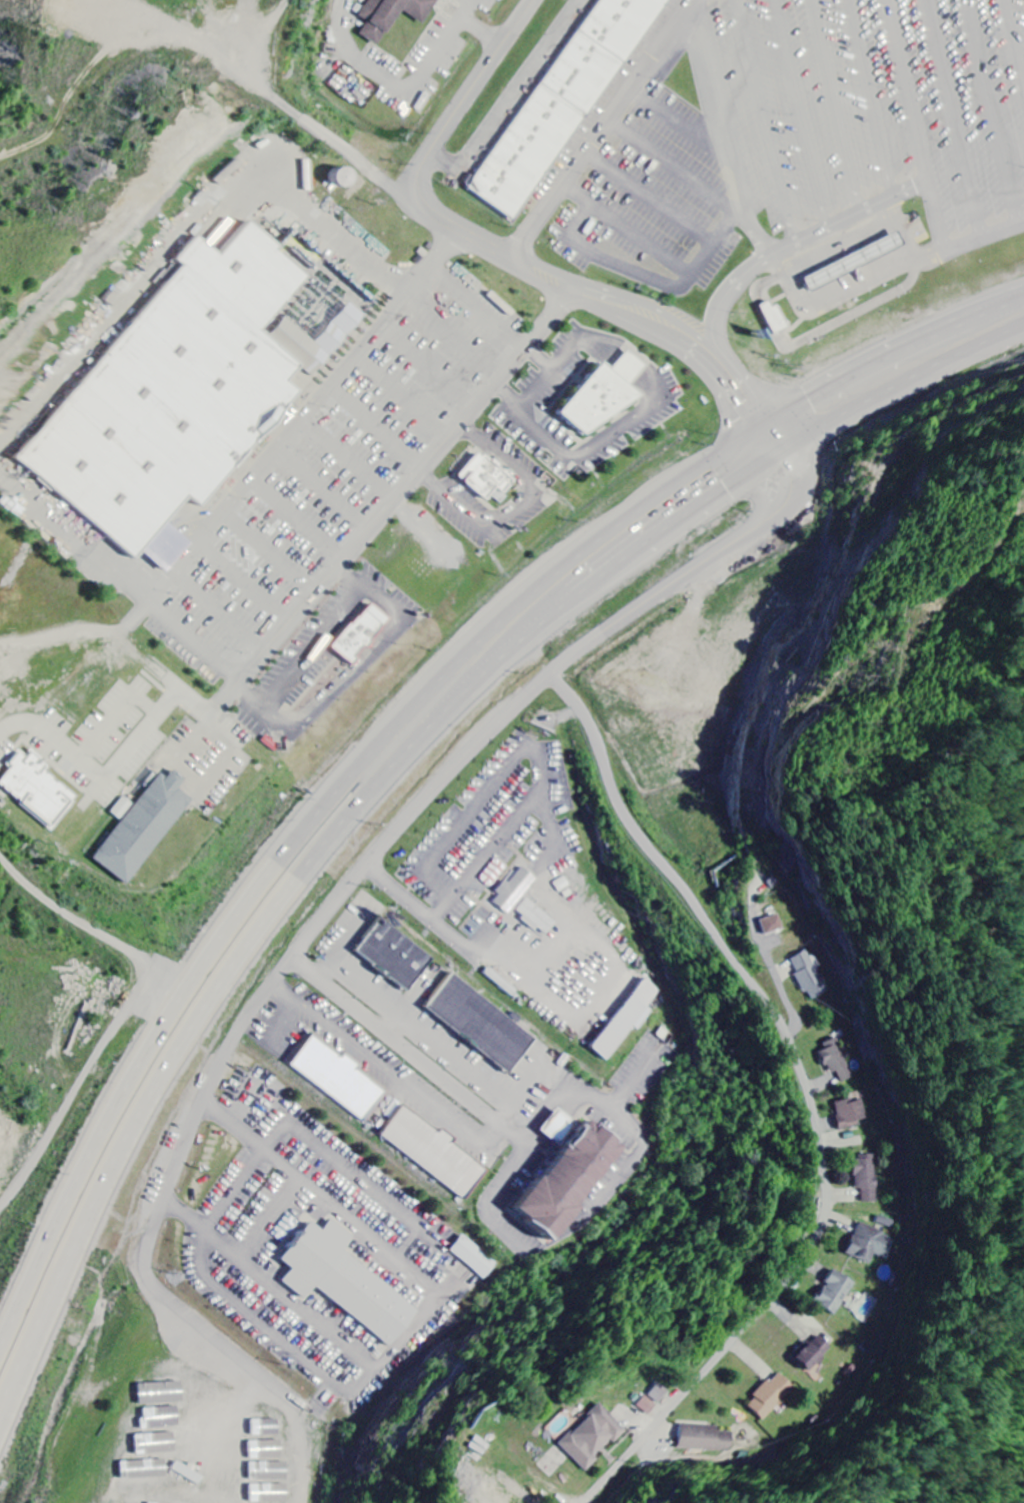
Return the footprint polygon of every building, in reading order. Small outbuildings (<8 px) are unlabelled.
[(421,24),(438,0),(368,0),(358,15),(367,21),(359,33),(377,45),(401,10),(421,24)] [(464,188),(509,220),(666,0),(598,0),(464,188)] [(160,525),(182,501),(192,510),(295,394),(282,383),(296,367),(256,331),(303,278),(273,251),(277,247),(249,221),(219,254),(208,244),(198,235),(176,259),(185,267),(15,458),(129,560),(134,555),(160,525)] [(776,336),(789,330),(776,300),(762,307),(776,336)] [(636,397),(626,389),(640,372),(645,367),(625,350),(619,357),(607,372),(597,364),(554,414),(580,438),(636,397)] [(490,502),(494,497),(502,503),(519,482),(482,452),(460,479),(490,502)] [(134,555),(159,576),(185,547),(160,525),(134,555)] [(350,667),(354,662),(352,660),(362,648),(365,650),(369,644),(367,642),(384,621),(367,607),(355,621),(354,620),(348,627),(346,626),(327,648),(350,667)] [(53,831),(78,798),(46,774),(52,767),(31,751),(27,757),(19,751),(8,766),(12,769),(0,785),(0,791),(53,831)] [(83,865),(115,891),(186,803),(173,793),(181,784),(168,774),(160,783),(153,777),(83,865)] [(493,901),(511,914),(538,879),(524,868),(512,884),(508,881),(493,901)] [(519,911),(526,916),(524,919),(548,937),(559,922),(527,899),(519,911)] [(785,929),(780,914),(761,920),(766,935),(785,929)] [(357,954),(413,990),(436,954),(379,918),(357,954)] [(790,960),(807,993),(810,992),(814,1000),(832,991),(811,950),(790,960)] [(540,1039),(453,973),(427,1008),(513,1073),(540,1039)] [(664,991),(647,977),(593,1048),(609,1061),(635,1027),(641,1031),(656,1011),(651,1008),(664,991)] [(389,1092),(356,1069),(360,1063),(347,1054),(344,1057),(314,1036),(292,1067),(368,1121),(389,1092)] [(824,1045),(826,1050),(820,1053),(831,1075),(838,1072),(844,1084),(857,1077),(837,1038),(824,1045)] [(868,1100),(851,1103),(850,1100),(836,1103),(841,1130),(863,1126),(862,1121),(872,1119),(868,1100)] [(487,1168),(451,1142),(455,1137),(444,1129),(442,1133),(405,1106),(382,1137),(465,1198),(487,1168)] [(561,1145),(579,1124),(562,1108),(543,1130),(561,1145)] [(628,1146),(591,1118),(520,1210),(558,1239),(628,1146)] [(854,1157),(855,1190),(863,1190),(863,1203),(877,1203),(876,1156),(854,1157)] [(423,1309),(346,1253),(357,1238),(333,1220),(325,1231),(312,1222),(283,1261),(294,1269),(284,1283),(308,1301),(317,1289),(395,1347),(423,1309)] [(849,1254),(872,1263),(884,1232),(860,1223),(849,1254)] [(487,1280),(499,1265),(464,1236),(451,1251),(487,1280)] [(856,1280),(833,1270),(818,1304),(841,1315),(856,1280)] [(813,1372),(834,1347),(819,1335),(799,1360),(813,1372)] [(797,1388),(779,1372),(756,1398),(757,1399),(750,1406),(767,1422),(797,1388)] [(184,1383),(140,1384),(141,1405),(185,1403),(184,1383)] [(650,1399),(663,1404),(669,1389),(656,1384),(650,1399)] [(561,1445),(587,1471),(614,1443),(616,1444),(628,1432),(601,1405),(561,1445)] [(137,1436),(138,1450),(144,1450),(144,1447),(152,1446),(152,1454),(177,1453),(176,1434),(137,1436)] [(168,1477),(167,1461),(124,1462),(125,1479),(168,1477)]
